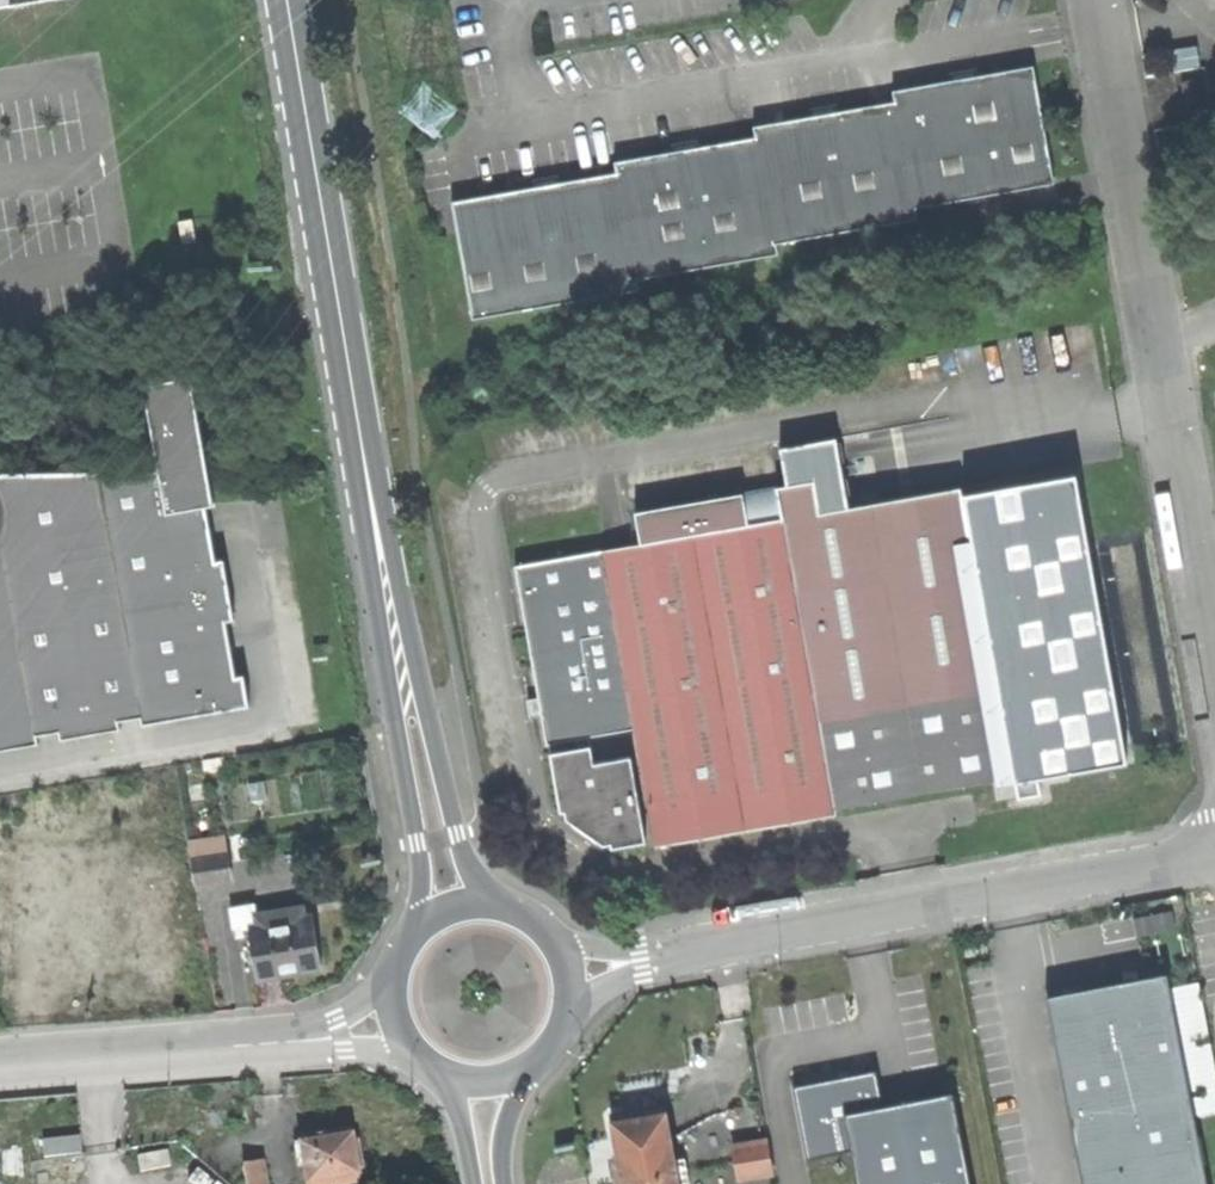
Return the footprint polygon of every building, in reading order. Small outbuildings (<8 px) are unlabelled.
[(452,201),(472,317),(640,288),(639,279),(780,254),(778,242),(918,217),(916,206),(1055,181),(1034,64),(962,77),(907,87),(892,89),(894,101),(884,102),(823,113),(754,126),(756,136),(686,149),(626,159),(615,161),(616,171),(545,184),(452,201)] [(182,220),(186,244),(199,241),(194,218),(182,220)] [(146,385),(149,402),(197,394),(194,376),(146,385)] [(197,394),(149,402),(162,472),(163,479),(211,470),(197,394)] [(1071,469),(961,488),(997,687),(1005,732),(1036,727),(1044,771),(1122,755),(1071,469)] [(41,745),(39,737),(63,733),(64,742),(92,737),(123,731),(121,723),(143,718),(145,728),(252,709),(246,675),(238,677),(228,623),(238,622),(226,562),(218,563),(209,508),(217,506),(211,470),(163,479),(162,472),(0,475),(0,753),(41,745)] [(741,494),(747,525),(783,519),(819,719),(997,687),(961,488),(820,513),(815,481),(741,494)] [(635,513),(641,544),(747,525),(741,494),(635,513)] [(638,728),(659,846),(761,828),(838,815),(837,808),(1044,771),(1036,727),(1005,732),(997,687),(819,719),(783,519),(747,525),(641,544),(517,566),(549,744),(578,738),(579,747),(551,752),(562,811),(576,809),(577,816),(606,839),(613,837),(615,847),(648,842),(632,756),(596,763),(592,736),(638,728)] [(194,862),(199,885),(238,878),(233,854),(194,862)] [(237,930),(252,928),(263,926),(261,913),(259,903),(233,907),(237,930)] [(252,928),(261,981),(291,976),(325,971),(317,917),(298,920),(296,907),(261,913),(263,926),(252,928)] [(1165,975),(1140,980),(1108,986),(1050,998),(1086,1183),(1205,1183),(1165,975)] [(844,1151),(851,1183),(963,1183),(944,1089),(877,1103),(870,1068),(791,1084),(806,1159),(844,1151)] [(610,1116),(616,1148),(669,1139),(663,1106),(610,1116)] [(310,1183),(358,1183),(362,1183),(353,1131),(302,1140),(310,1183)] [(622,1183),(677,1183),(673,1162),(669,1139),(616,1148),(622,1182),(622,1183)] [(734,1145),(739,1180),(770,1175),(765,1140),(734,1145)] [(673,1162),(677,1183),(686,1183),(690,1183),(685,1160),(673,1162)] [(256,1183),(274,1183),(271,1161),(253,1164),(256,1183)]
